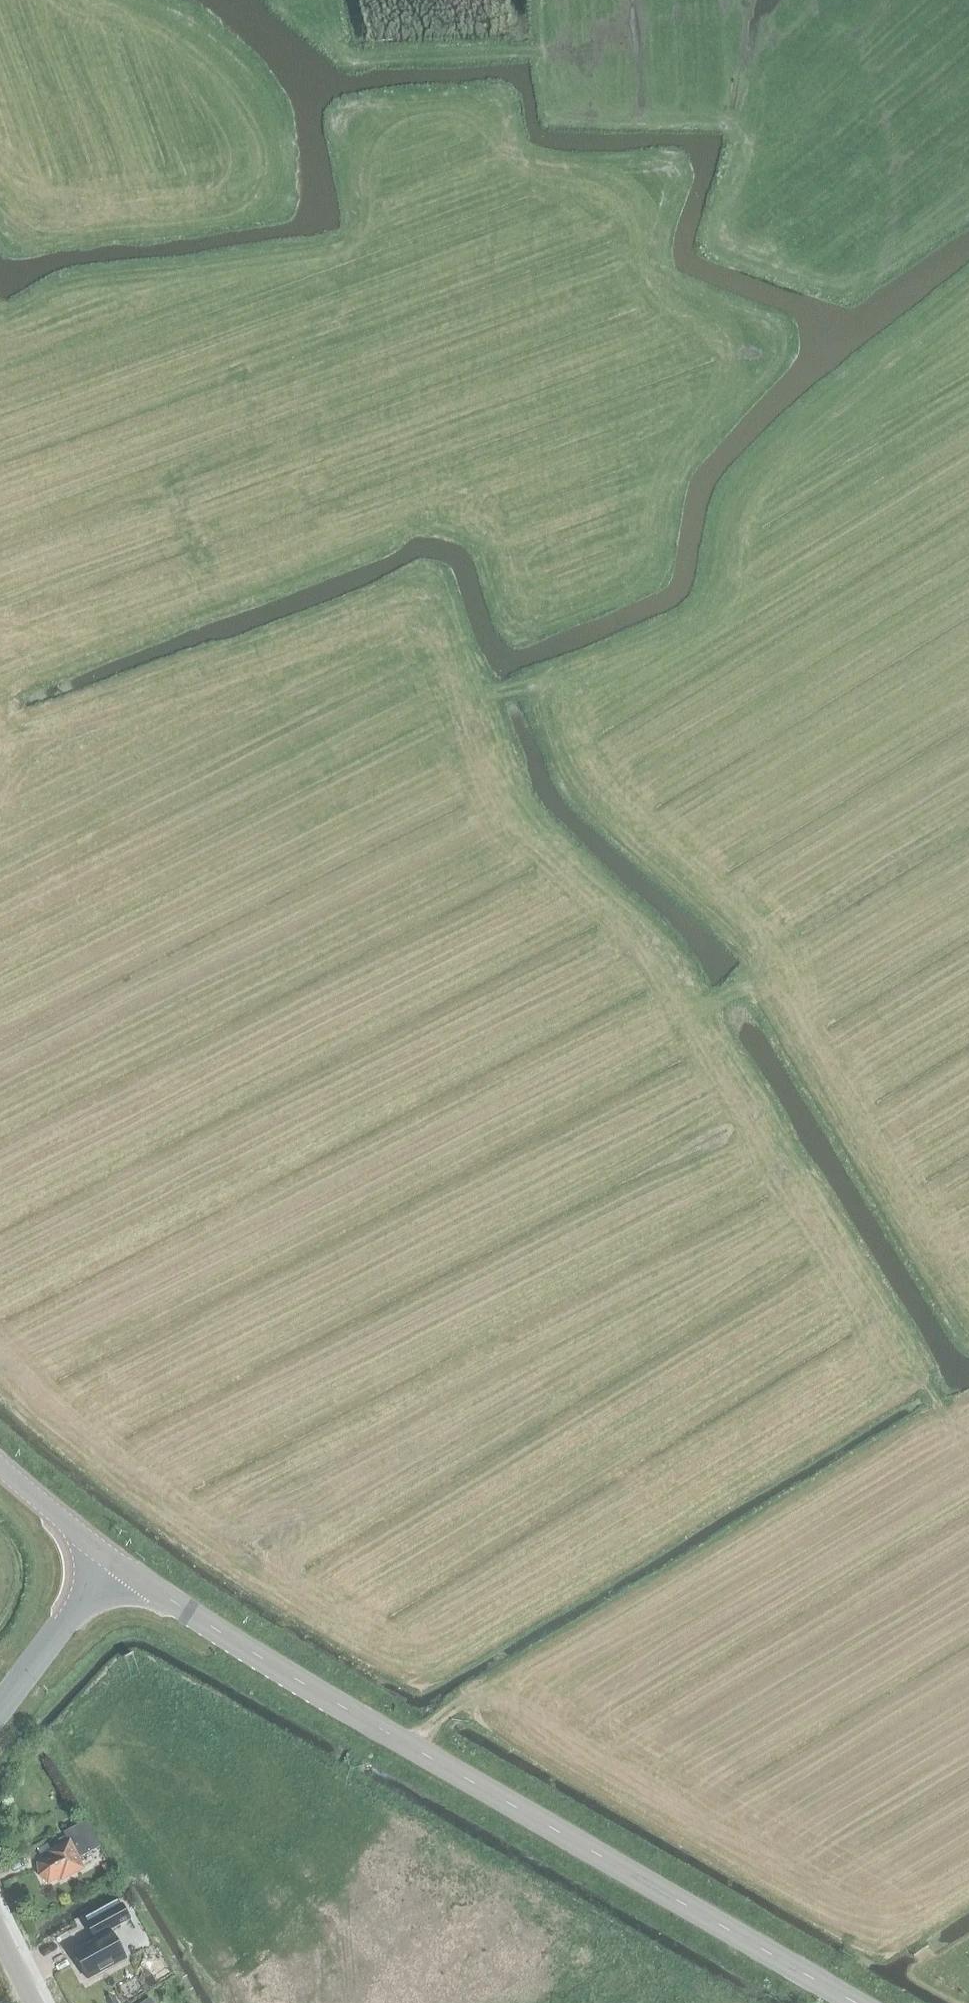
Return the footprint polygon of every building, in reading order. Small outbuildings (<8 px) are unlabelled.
[(63,1878),(84,1868),(79,1858),(102,1846),(88,1820),(66,1831),(71,1841),(51,1851),(53,1856),(41,1862),(42,1873),(50,1881),(62,1875),(63,1878)] [(73,1954),(87,1980),(126,1959),(112,1933),(112,1934),(110,1931),(130,1920),(122,1905),(86,1924),(94,1939),(95,1939),(97,1941),(73,1954)] [(125,1953),(140,1946),(129,1925),(114,1932),(125,1953)]
